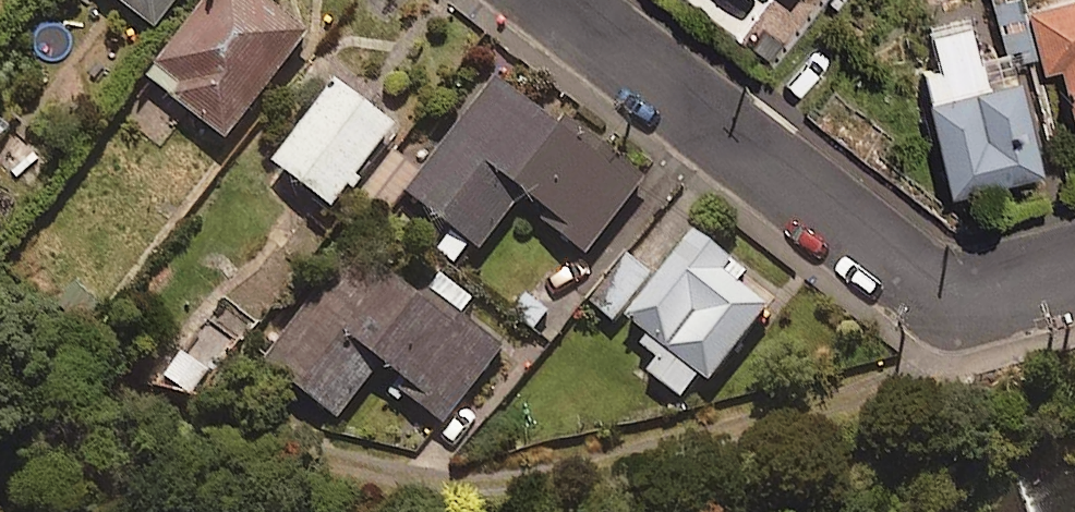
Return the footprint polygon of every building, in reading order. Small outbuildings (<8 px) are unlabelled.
[(183,0),(135,0),(167,22),(183,0)] [(312,11),(295,0),(203,0),(152,80),(235,132),(312,11)] [(759,0),(718,0),(763,34),(778,14),(759,0)] [(1056,55),(1074,51),(1074,0),(1042,0),(1056,55)] [(964,186),(1068,164),(1040,33),(937,55),(964,186)] [(280,145),(344,192),(413,100),(349,52),(280,145)] [(608,250),(660,178),(499,63),(412,185),(488,240),(524,190),(608,250)] [(654,310),(737,373),(805,284),(722,221),(654,310)] [(387,351),(455,407),(518,331),(386,222),(275,356),(339,408),(387,351)]
